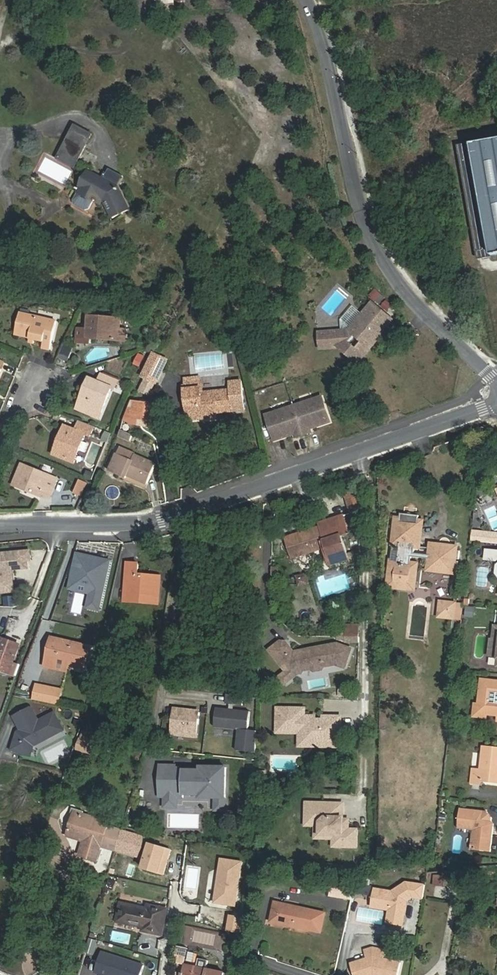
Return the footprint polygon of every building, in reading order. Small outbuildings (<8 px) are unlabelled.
[(65,152),(80,160),(95,130),(81,123),(65,152)] [(496,252),(496,139),(475,143),(494,253),(496,252)] [(77,164),(80,160),(65,152),(62,157),(77,164)] [(132,210),(122,188),(91,169),(77,191),(100,205),(101,206),(106,203),(115,219),(132,210)] [(375,288),(369,295),(380,305),(386,297),(375,288)] [(339,327),(318,329),(319,345),(337,343),(356,359),(379,333),(377,331),(381,327),(391,316),(380,306),(379,307),(374,303),(370,300),(360,312),(347,327),(339,327)] [(360,312),(350,303),(338,318),(339,327),(347,327),(360,312)] [(49,345),(54,319),(18,311),(15,330),(30,334),(36,335),(42,337),(41,344),(49,345)] [(119,317),(87,316),(86,329),(77,328),(76,341),(90,342),(90,338),(118,339),(119,327),(119,317)] [(73,349),(66,346),(61,358),(68,360),(73,349)] [(168,358),(154,352),(144,374),(146,376),(158,381),(168,358)] [(116,387),(119,380),(104,373),(100,380),(91,376),(78,406),(92,413),(94,409),(101,411),(112,386),(116,387)] [(146,376),(140,390),(148,394),(155,379),(146,376)] [(202,379),(186,381),(187,389),(203,388),(202,379)] [(246,409),(243,381),(233,382),(234,390),(204,393),(203,388),(187,389),(189,406),(193,406),(194,414),(194,419),(208,418),(207,415),(218,414),(218,412),(246,409)] [(261,406),(289,402),(287,385),(258,389),(261,406)] [(332,421),(324,396),(296,405),(305,434),(313,431),(312,428),(311,426),(315,425),(316,427),(332,421)] [(132,415),(137,400),(133,399),(126,414),(132,415)] [(137,400),(132,415),(146,417),(157,419),(153,402),(137,400)] [(305,434),(296,405),(268,415),(276,440),(293,434),(292,433),(296,431),(297,433),(298,436),(305,434)] [(65,424),(59,437),(63,439),(56,453),(73,461),(85,434),(89,435),(94,424),(82,419),(77,430),(65,424)] [(118,437),(131,443),(134,436),(121,431),(118,437)] [(63,439),(59,437),(53,452),(56,453),(63,439)] [(147,483),(155,462),(136,455),(135,459),(118,452),(110,472),(128,478),(129,476),(147,483)] [(32,488),(30,492),(39,496),(41,492),(49,495),(56,477),(21,462),(11,484),(20,487),(21,484),(32,488)] [(82,479),(76,493),(83,496),(89,482),(82,479)] [(20,487),(30,492),(32,488),(21,484),(20,487)] [(413,570),(413,563),(413,557),(431,559),(430,569),(456,572),(456,568),(460,568),(461,559),(457,559),(457,555),(462,556),(462,549),(458,549),(459,544),(432,542),(431,554),(416,552),(417,545),(417,541),(414,541),(415,523),(419,523),(420,518),(420,513),(401,511),(401,515),(400,522),(395,522),(393,540),(398,540),(398,546),(397,551),(399,551),(398,561),(398,568),(391,568),(390,581),(396,582),(395,588),(410,589),(410,583),(416,583),(417,571),(413,570)] [(332,561),(349,556),(343,536),(349,533),(344,515),(327,520),(331,532),(323,534),(319,526),(285,537),(292,556),(322,547),(326,545),(332,561)] [(424,519),(420,518),(419,523),(415,523),(414,541),(417,541),(417,545),(422,545),(424,519)] [(319,522),(319,526),(323,534),(331,532),(327,520),(319,522)] [(495,535),(477,533),(476,542),(494,544),(495,535)] [(350,560),(349,556),(332,561),(326,545),(322,547),(329,567),(350,560)] [(19,563),(35,561),(39,561),(38,551),(0,554),(0,594),(21,592),(21,583),(15,578),(14,571),(19,570),(19,563)] [(112,560),(74,551),(68,578),(83,581),(87,589),(87,591),(83,605),(100,609),(112,560)] [(486,551),(485,560),(496,561),(496,552),(486,551)] [(126,593),(163,596),(165,575),(142,573),(142,561),(128,560),(126,593)] [(19,570),(36,569),(35,561),(19,563),(19,570)] [(68,578),(66,586),(87,591),(87,589),(83,581),(68,578)] [(163,606),(163,596),(126,593),(126,602),(163,606)] [(442,618),(450,618),(451,602),(443,602),(442,618)] [(466,607),(465,617),(473,618),(474,608),(466,607)] [(360,644),(360,624),(345,624),(345,643),(360,644)] [(52,637),(48,657),(68,662),(67,664),(68,664),(84,668),(89,646),(52,637)] [(6,639),(0,655),(0,656),(15,661),(21,644),(6,639)] [(271,649),(289,670),(295,677),(299,673),(303,672),(305,669),(312,668),(314,670),(323,668),(326,665),(337,663),(346,667),(353,648),(339,642),(314,645),(312,648),(307,649),(304,647),(301,647),(301,649),(297,650),(289,639),(283,639),(271,649)] [(488,643),(487,642),(486,654),(494,654),(496,655),(496,664),(496,644),(488,643)] [(10,673),(12,669),(19,672),(22,664),(15,661),(0,656),(0,669),(10,673)] [(68,662),(48,657),(46,666),(67,671),(68,664),(67,664),(68,662)] [(289,670),(282,676),(288,682),(295,677),(289,670)] [(483,678),(480,702),(487,703),(486,713),(496,714),(496,680),(483,678)] [(62,690),(37,685),(34,700),(59,705),(62,690)] [(246,695),(229,693),(228,702),(245,704),(246,695)] [(486,716),(486,713),(487,703),(480,702),(475,702),(474,715),(486,716)] [(35,706),(18,713),(24,727),(23,732),(20,731),(14,746),(32,753),(36,744),(38,738),(47,734),(49,738),(67,730),(59,713),(42,720),(37,707),(35,706)] [(251,711),(217,707),(215,726),(241,729),(238,750),(258,752),(259,730),(249,729),(251,711)] [(334,730),(334,716),(325,715),(325,719),(315,719),(312,715),(307,715),(307,708),(279,707),(279,728),(304,729),(304,738),(316,738),(316,746),(342,747),(343,731),(334,730)] [(200,711),(174,708),(171,731),(198,734),(200,711)] [(95,725),(97,713),(88,712),(86,724),(95,725)] [(343,731),(343,716),(334,716),(334,730),(343,731)] [(114,737),(84,727),(77,749),(108,759),(114,737)] [(301,732),(301,745),(316,746),(316,738),(304,738),(304,729),(279,728),(279,731),(301,732)] [(49,738),(47,734),(38,738),(36,744),(49,738)] [(485,747),(482,771),(473,771),(473,784),(484,784),(484,780),(496,782),(496,748),(485,747)] [(473,752),(472,767),(479,768),(481,753),(473,752)] [(178,764),(162,764),(162,778),(186,779),(186,769),(202,769),(202,766),(178,766),(178,764)] [(185,796),(185,793),(202,793),(202,796),(227,797),(228,766),(202,766),(202,769),(186,769),(186,779),(162,778),(161,795),(185,796)] [(246,766),(238,766),(238,776),(246,776),(246,766)] [(167,796),(167,806),(179,806),(179,796),(167,796)] [(217,797),(217,809),(227,810),(227,797),(217,797)] [(350,824),(350,806),(313,806),(313,817),(323,817),(323,825),(328,825),(328,838),(344,838),(344,849),(364,849),(364,832),(356,832),(356,824),(350,824)] [(491,825),(491,820),(491,814),(487,810),(462,808),(461,828),(476,829),(474,848),(493,850),(496,824),(491,825)] [(132,823),(148,826),(150,812),(134,809),(132,823)] [(76,810),(73,818),(85,821),(88,813),(76,810)] [(112,821),(88,813),(85,821),(73,818),(67,838),(83,842),(79,856),(100,863),(104,849),(115,852),(121,829),(111,826),(112,821)] [(328,838),(328,825),(323,825),(323,817),(313,817),(313,828),(323,828),(323,841),(341,841),(340,849),(344,849),(344,838),(328,838)] [(134,857),(140,835),(121,829),(115,852),(134,857)] [(140,835),(134,857),(142,860),(147,837),(140,835)] [(434,874),(433,887),(443,887),(444,875),(434,874)] [(334,881),(331,894),(353,899),(356,887),(334,881)] [(372,893),(374,886),(362,884),(361,887),(356,887),(355,892),(372,893)] [(423,901),(426,887),(407,884),(393,893),(376,890),(372,909),(390,912),(389,915),(392,919),(400,921),(404,918),(406,908),(405,908),(405,905),(414,899),(423,901)] [(165,936),(171,907),(149,903),(149,907),(122,901),(118,921),(144,925),(143,932),(165,936)] [(276,906),(272,925),(321,936),(325,917),(276,906)] [(389,915),(388,924),(402,927),(404,918),(400,921),(392,919),(389,915)] [(177,956),(196,959),(197,950),(179,948),(177,956)] [(369,961),(352,966),(355,974),(400,974),(402,964),(384,961),(386,952),(373,950),(366,952),(369,961)] [(413,956),(405,954),(404,962),(412,964),(413,956)] [(234,974),(186,963),(183,974),(234,974)]
